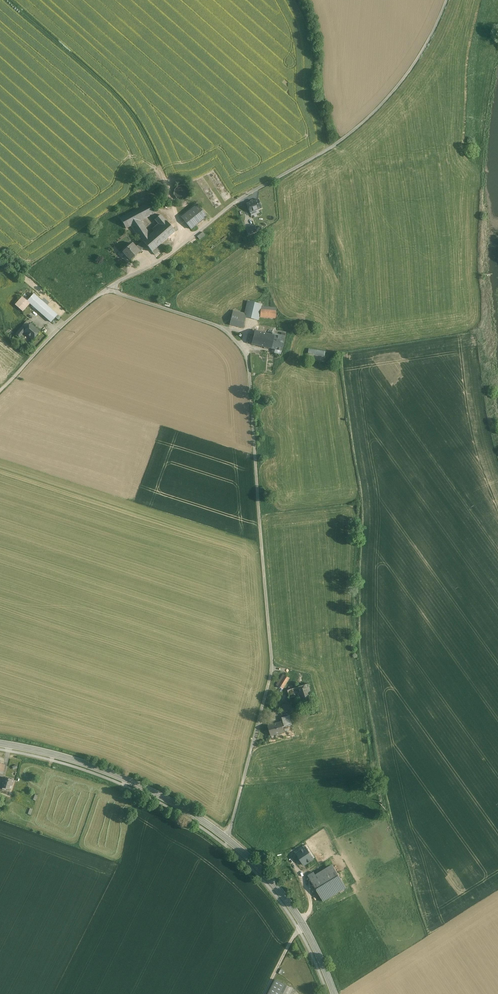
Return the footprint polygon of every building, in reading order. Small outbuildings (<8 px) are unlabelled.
[(189,196),(189,193),(189,190),(187,187),(185,185),(182,185),(179,186),(176,187),(174,190),(174,193),(175,196),(176,198),(179,200),(182,200),(185,200),(187,198),(189,196)] [(258,199),(246,204),(249,213),(261,208),(258,199)] [(149,202),(120,218),(126,228),(141,221),(155,213),(149,202)] [(207,217),(197,205),(182,217),(191,229),(207,217)] [(157,225),(152,230),(153,232),(150,235),(143,241),(146,246),(152,252),(157,247),(175,232),(166,221),(160,215),(155,220),(160,225),(159,226),(157,225)] [(141,221),(131,226),(142,242),(143,241),(150,235),(141,221)] [(246,229),(249,235),(262,229),(260,226),(256,228),(255,225),(246,229)] [(142,242),(136,247),(139,252),(146,246),(143,241),(142,242)] [(132,243),(124,251),(128,256),(127,257),(130,260),(140,252),(139,252),(136,247),(132,243)] [(57,315),(33,294),(28,300),(27,301),(30,304),(51,322),(57,315)] [(22,297),(15,305),(23,312),(30,304),(27,301),(28,300),(27,299),(26,300),(22,297)] [(261,304),(247,301),(244,313),(246,314),(245,317),(257,320),(258,320),(260,310),(261,306),(261,304)] [(267,307),(261,306),(260,309),(260,317),(275,318),(276,308),(267,307)] [(233,314),(232,314),(229,325),(243,328),(245,317),(233,314)] [(39,332),(30,324),(25,330),(24,332),(33,339),(39,332)] [(22,327),(16,334),(20,337),(24,332),(25,330),(22,327)] [(274,335),(254,331),(251,344),(271,349),(274,335)] [(285,336),(274,334),(274,335),(271,349),(275,349),(274,353),(280,354),(285,336)] [(308,349),(307,359),(324,361),(325,351),(308,349)] [(283,675),(277,685),(283,689),(290,679),(283,675)] [(308,684),(302,686),(304,694),(299,696),(301,703),(313,699),(308,684)] [(302,686),(288,690),(291,698),(299,696),(304,694),(302,686)] [(288,703),(282,705),(284,712),(293,709),(291,705),(289,706),(288,703)] [(283,722),(268,726),(271,736),(285,732),(283,727),(292,725),(290,716),(286,717),(287,721),(283,722)] [(3,777),(2,783),(1,783),(0,786),(0,787),(10,790),(13,780),(3,777)] [(306,846),(297,853),(304,865),(314,858),(306,846)] [(334,865),(316,876),(313,872),(308,876),(324,902),(347,887),(334,865)] [(275,980),(268,993),(279,993),(284,984),(275,980)] [(279,993),(291,993),(294,989),(284,984),(279,993)]
